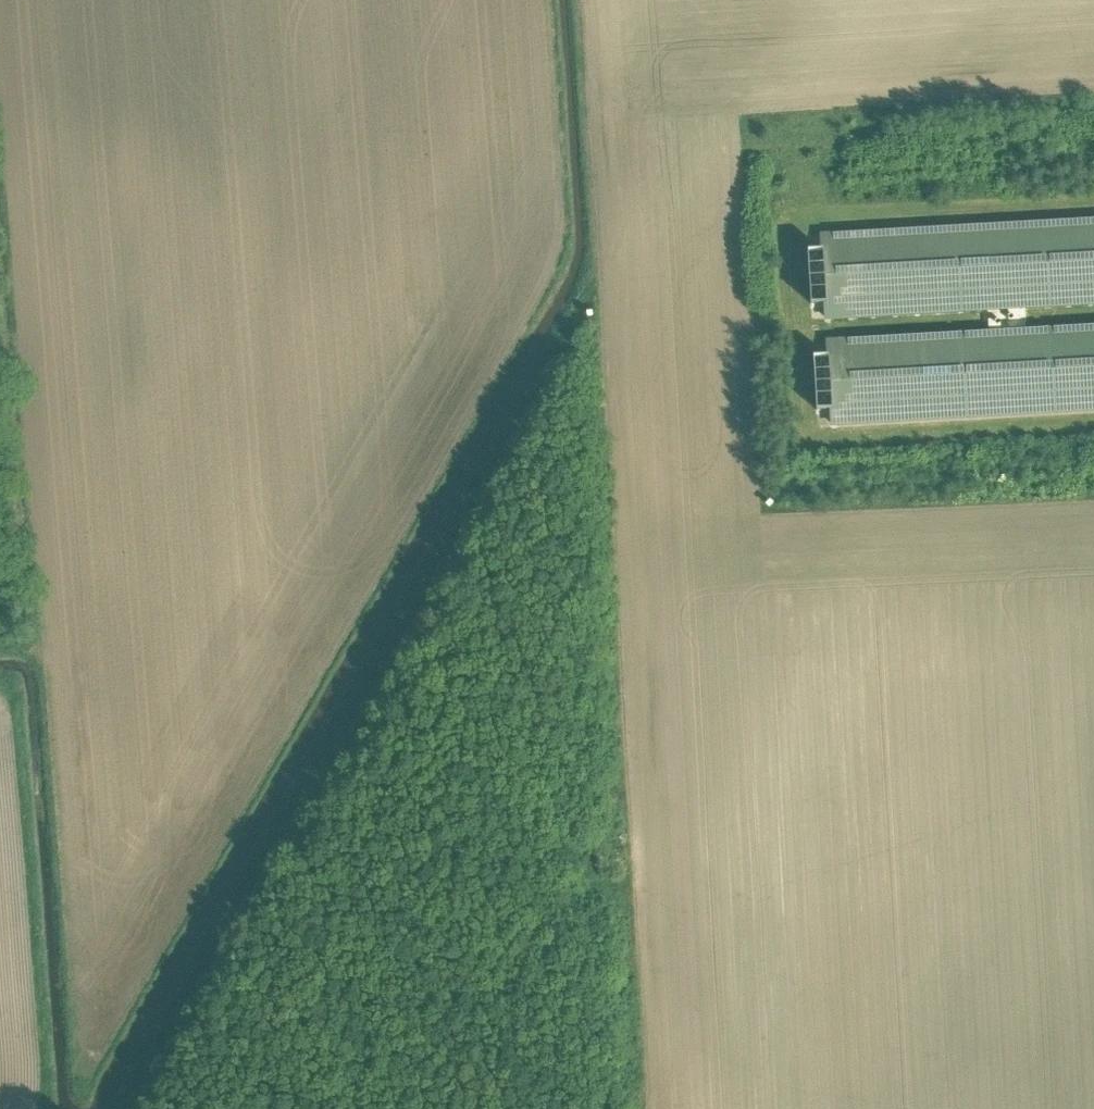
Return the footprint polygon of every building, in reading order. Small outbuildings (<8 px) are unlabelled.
[(818,232),(823,321),(1093,305),(1093,216),(818,232)] [(825,340),(830,424),(1093,409),(1093,325),(825,340)]
